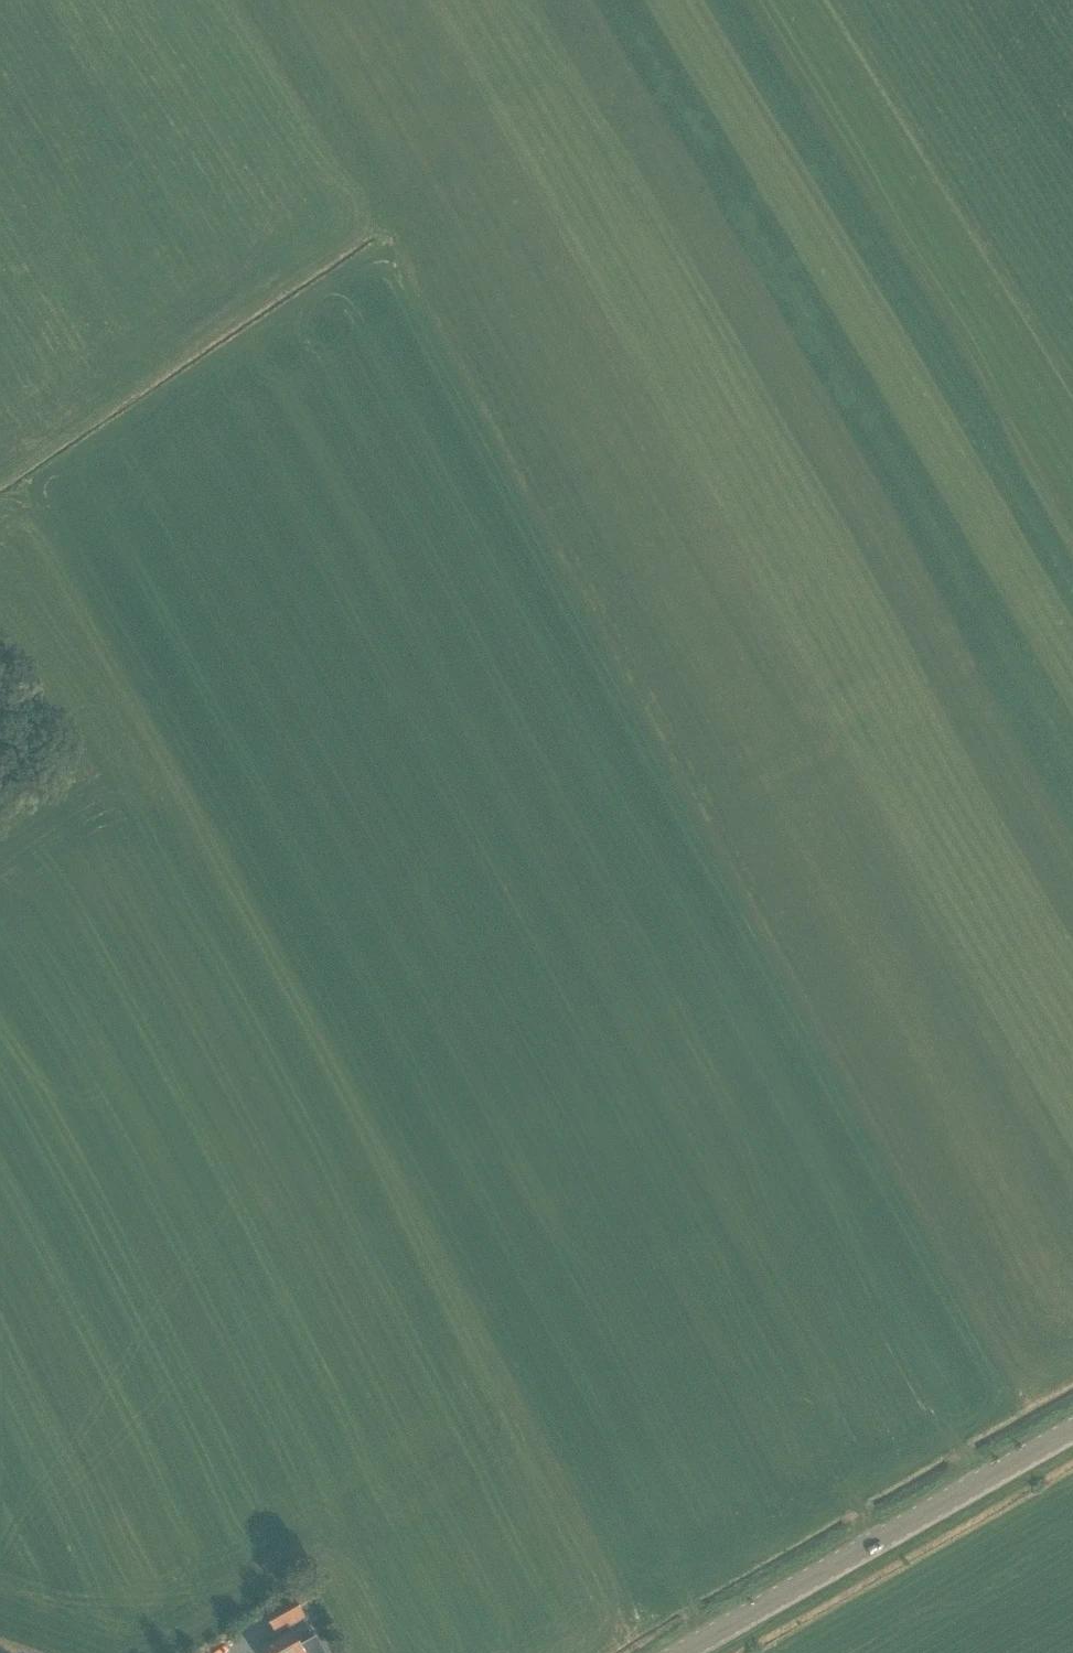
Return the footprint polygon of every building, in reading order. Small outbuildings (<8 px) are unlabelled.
[(301,1594),(320,1587),(316,1574),(297,1581),(301,1594)] [(305,1618),(295,1600),(266,1616),(276,1634),(305,1618)] [(292,1632),(258,1651),(259,1652),(323,1652),(316,1640),(301,1648),(292,1632)]
